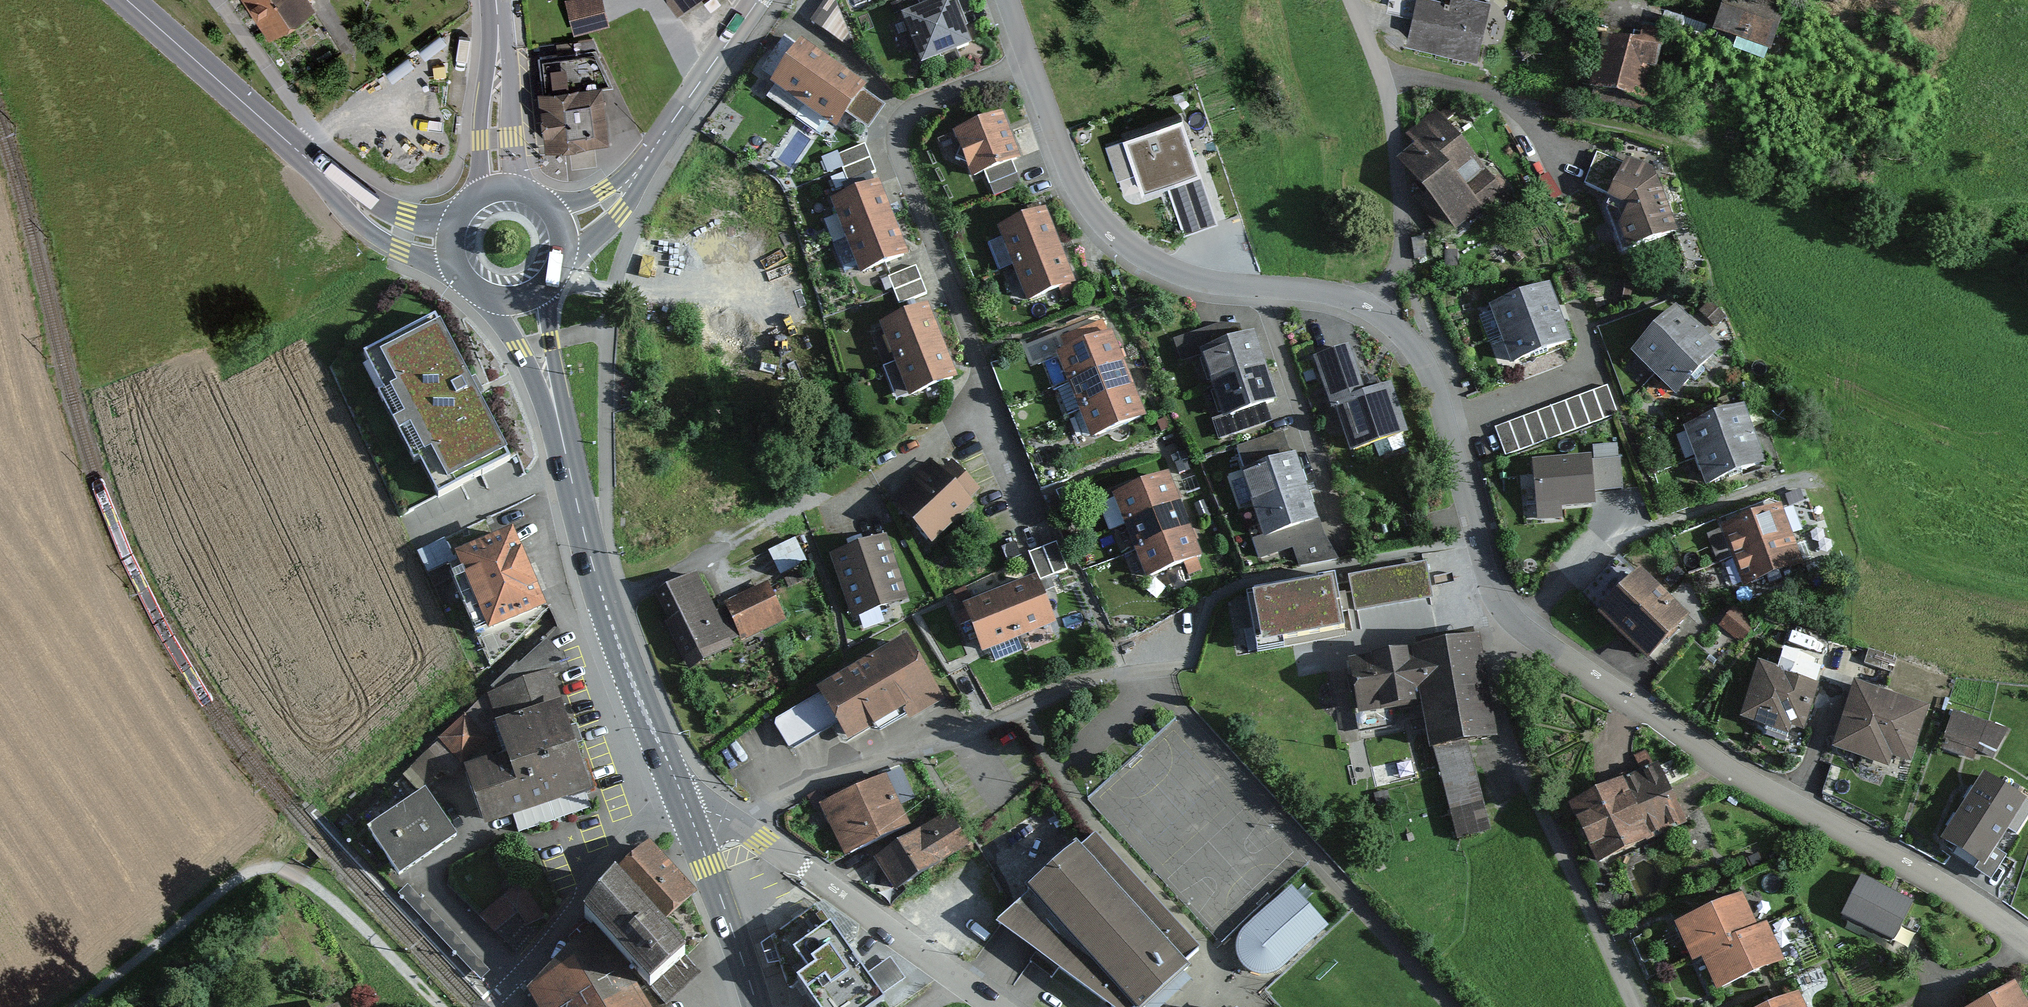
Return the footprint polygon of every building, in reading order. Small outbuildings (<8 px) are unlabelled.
[(283,32),(327,8),(322,0),(265,0),(283,32)] [(574,34),(610,25),(604,0),(566,0),(574,34)] [(667,2),(677,15),(697,0),(666,0),(667,2)] [(908,17),(925,59),(967,42),(950,0),(949,0),(908,17)] [(1398,17),(1393,36),(1406,40),(1416,0),(1391,0),(1388,14),(1398,17)] [(1421,42),(1489,57),(1500,5),(1476,0),(1430,0),(1421,42)] [(1719,30),(1767,47),(1781,8),(1759,0),(1729,0),(1719,30)] [(813,22),(847,42),(858,22),(825,2),(813,22)] [(1613,31),(1609,90),(1680,95),(1684,36),(1613,31)] [(776,82),(807,103),(832,66),(801,45),(776,82)] [(807,103),(837,124),(863,87),(832,66),(807,103)] [(601,78),(546,87),(556,154),(611,146),(601,78)] [(1407,150),(1462,231),(1519,192),(1464,111),(1407,150)] [(1221,220),(1185,115),(1127,135),(1146,189),(1162,184),(1179,234),(1221,220)] [(999,117),(957,134),(973,174),(1015,158),(999,117)] [(838,195),(880,181),(867,142),(825,156),(838,195)] [(1611,176),(1637,252),(1690,234),(1663,158),(1611,176)] [(836,204),(849,237),(891,221),(878,188),(836,204)] [(1003,230),(1016,264),(1056,249),(1043,215),(1003,230)] [(849,237),(862,271),(904,254),(891,221),(849,237)] [(1016,264),(1030,298),(1070,283),(1056,249),(1016,264)] [(918,265),(890,276),(901,303),(928,292),(918,265)] [(1495,316),(1506,345),(1570,323),(1565,312),(1558,294),(1495,316)] [(885,326),(898,359),(940,343),(927,309),(885,326)] [(1641,363),(1666,386),(1708,333),(1685,313),(1641,363)] [(434,322),(368,357),(387,393),(381,396),(415,461),(421,458),(439,493),(506,458),(434,322)] [(1580,355),(1570,323),(1506,345),(1517,377),(1580,355)] [(1719,342),(1708,333),(1666,386),(1686,403),(1730,352),(1719,342)] [(1061,356),(1072,383),(1121,364),(1110,337),(1061,356)] [(1205,354),(1215,384),(1263,368),(1253,338),(1205,354)] [(898,359),(911,393),(953,377),(940,343),(898,359)] [(1370,400),(1355,352),(1319,364),(1349,457),(1417,436),(1402,390),(1370,400)] [(1072,383),(1082,409),(1131,390),(1121,364),(1072,383)] [(1215,384),(1225,414),(1273,398),(1263,368),(1215,384)] [(1082,409),(1092,435),(1141,416),(1131,390),(1082,409)] [(1606,392),(1497,433),(1506,458),(1615,416),(1606,392)] [(1688,432),(1695,462),(1769,444),(1766,432),(1762,415),(1688,432)] [(1775,471),(1769,444),(1695,462),(1701,489),(1775,471)] [(1245,474),(1256,505),(1303,490),(1292,458),(1245,474)] [(904,494),(890,506),(926,545),(969,504),(965,500),(974,491),(949,465),(940,474),(926,459),(897,487),(904,494)] [(1591,460),(1523,482),(1540,535),(1608,513),(1591,460)] [(1117,497),(1128,524),(1177,505),(1166,478),(1117,497)] [(1256,505),(1266,536),(1313,521),(1303,490),(1256,505)] [(1128,524),(1138,550),(1187,531),(1177,505),(1128,524)] [(1722,533),(1731,560),(1792,540),(1784,513),(1722,533)] [(1138,550),(1149,577),(1198,557),(1187,531),(1138,550)] [(886,535),(830,555),(854,621),(910,601),(886,535)] [(511,536),(460,557),(491,629),(542,607),(511,536)] [(795,539),(768,551),(780,576),(807,564),(795,539)] [(1797,554),(1792,540),(1731,560),(1740,587),(1801,567),(1797,554)] [(1432,598),(1425,562),(1347,577),(1354,613),(1432,598)] [(696,574),(655,593),(669,621),(665,623),(689,672),(733,651),(696,574)] [(1034,581),(1000,595),(1017,637),(1051,623),(1034,581)] [(1334,582),(1252,596),(1261,646),(1343,632),(1334,582)] [(1657,582),(1613,621),(1652,665),(1697,626),(1657,582)] [(767,584),(725,603),(742,641),(785,621),(767,584)] [(1000,595),(967,608),(983,650),(1017,637),(1000,595)] [(1795,638),(1762,722),(1810,741),(1843,657),(1795,638)] [(904,645),(823,692),(850,738),(903,707),(909,716),(936,700),(904,645)] [(1490,645),(1423,657),(1433,714),(1441,753),(1475,747),(1508,741),(1490,645)] [(1396,660),(1366,663),(1374,722),(1433,714),(1423,657),(1396,660)] [(528,683),(494,695),(516,757),(479,771),(501,832),(524,824),(529,840),(601,815),(554,674),(528,683)] [(1871,685),(1846,756),(1909,778),(1934,707),(1871,685)] [(1952,711),(1944,750),(1976,757),(1978,746),(2003,751),(2009,723),(1952,711)] [(1475,747),(1441,753),(1459,845),(1494,838),(1475,747)] [(1952,839),(1996,865),(2027,810),(2027,788),(1993,768),(1952,839)] [(1660,772),(1586,812),(1613,861),(1687,821),(1660,772)] [(886,775),(819,806),(844,858),(911,827),(886,775)] [(422,797),(371,832),(400,873),(450,838),(422,797)] [(950,814),(875,860),(895,893),(970,847),(950,814)] [(1026,916),(1117,1006),(1172,1006),(1223,957),(1179,913),(1165,928),(1120,884),(1138,866),(1107,836),(1026,916)] [(651,854),(584,918),(650,986),(686,951),(660,924),(690,895),(651,854)] [(1910,904),(1865,881),(1847,915),(1892,938),(1910,904)] [(504,882),(473,914),(503,943),(534,912),(504,882)] [(399,895),(481,981),(490,973),(408,886),(399,895)] [(1270,973),(1279,970),(1325,926),(1291,891),(1245,934),(1241,945),(1241,956),(1247,967),(1258,973),(1270,973)] [(1694,960),(1703,956),(1730,944),(1729,941),(1755,929),(1741,897),(1678,925),(1694,960)] [(807,982),(843,953),(814,913),(767,950),(795,986),(807,982)] [(1703,956),(1718,989),(1780,961),(1764,925),(1755,929),(1729,941),(1730,944),(1703,956)] [(537,973),(558,1006),(639,1006),(597,937),(537,973)] [(843,953),(807,982),(827,1006),(884,1006),(885,1006),(843,953)] [(2015,989),(1983,1006),(2025,1006),(2015,989)] [(1797,997),(1774,1006),(1802,1006),(1797,997)]
